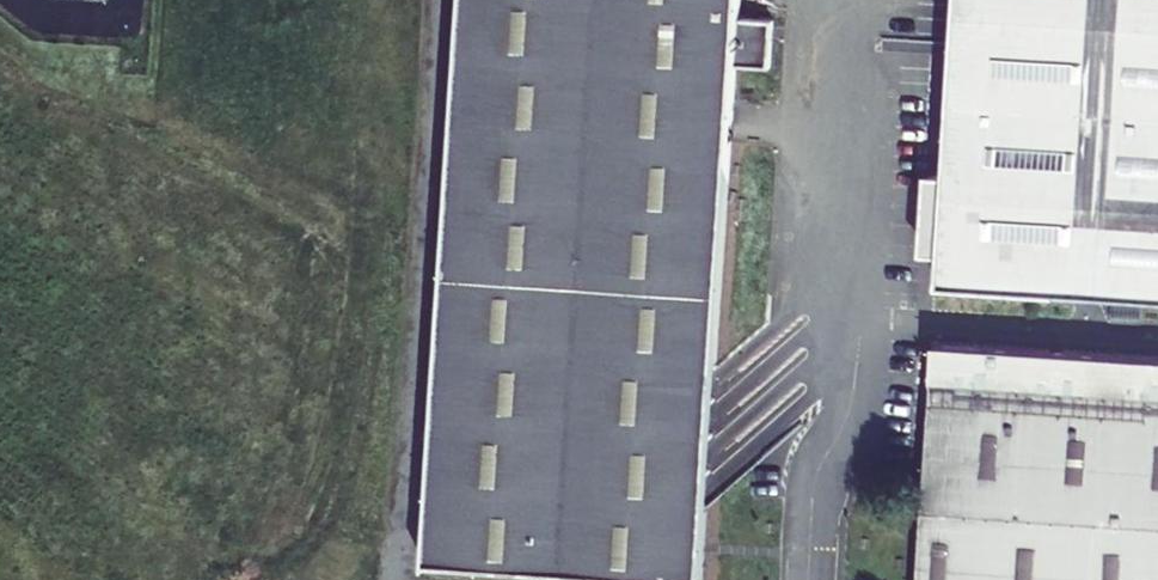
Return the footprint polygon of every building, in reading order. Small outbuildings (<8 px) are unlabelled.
[(417,562),(684,579),(691,579),(726,61),(759,63),(762,18),(729,16),(730,0),(454,0),(417,562)] [(1157,296),(1157,0),(958,0),(941,282),(1157,296)] [(932,379),(1157,393),(1157,356),(935,341),(932,379)] [(932,379),(919,579),(1157,579),(1157,393),(932,379)]
